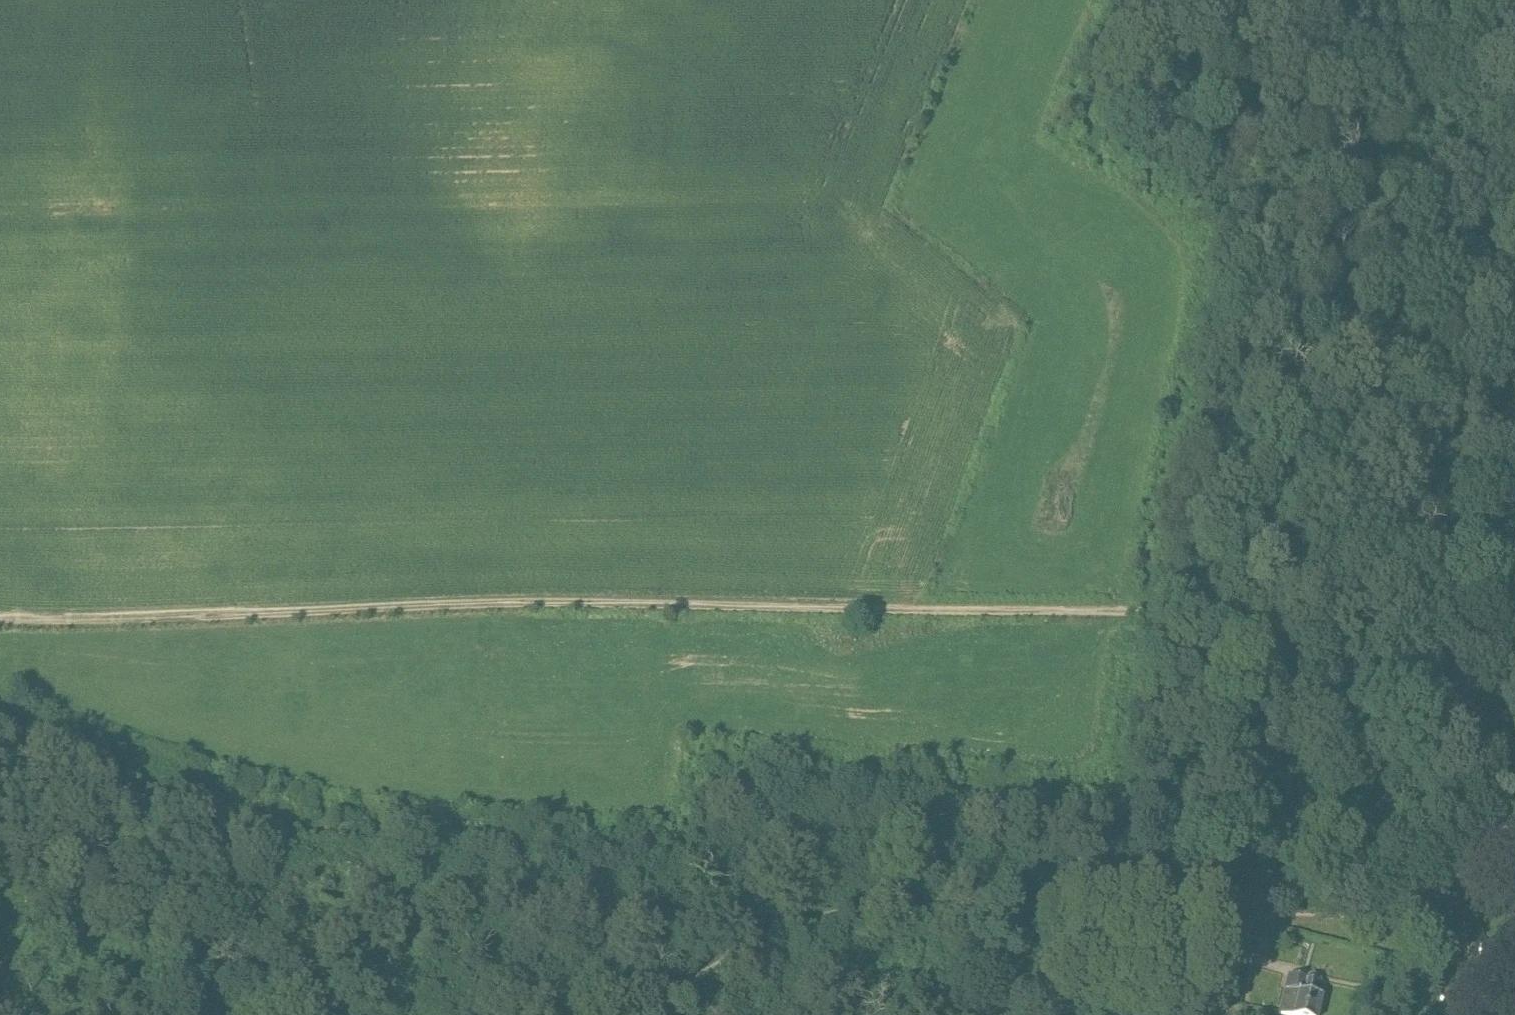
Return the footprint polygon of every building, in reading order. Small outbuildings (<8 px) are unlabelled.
[(1287,989),(1281,1014),(1282,1014),(1320,1014),(1324,997),(1321,996),(1324,983),(1302,978),(1298,991),(1287,989)]
